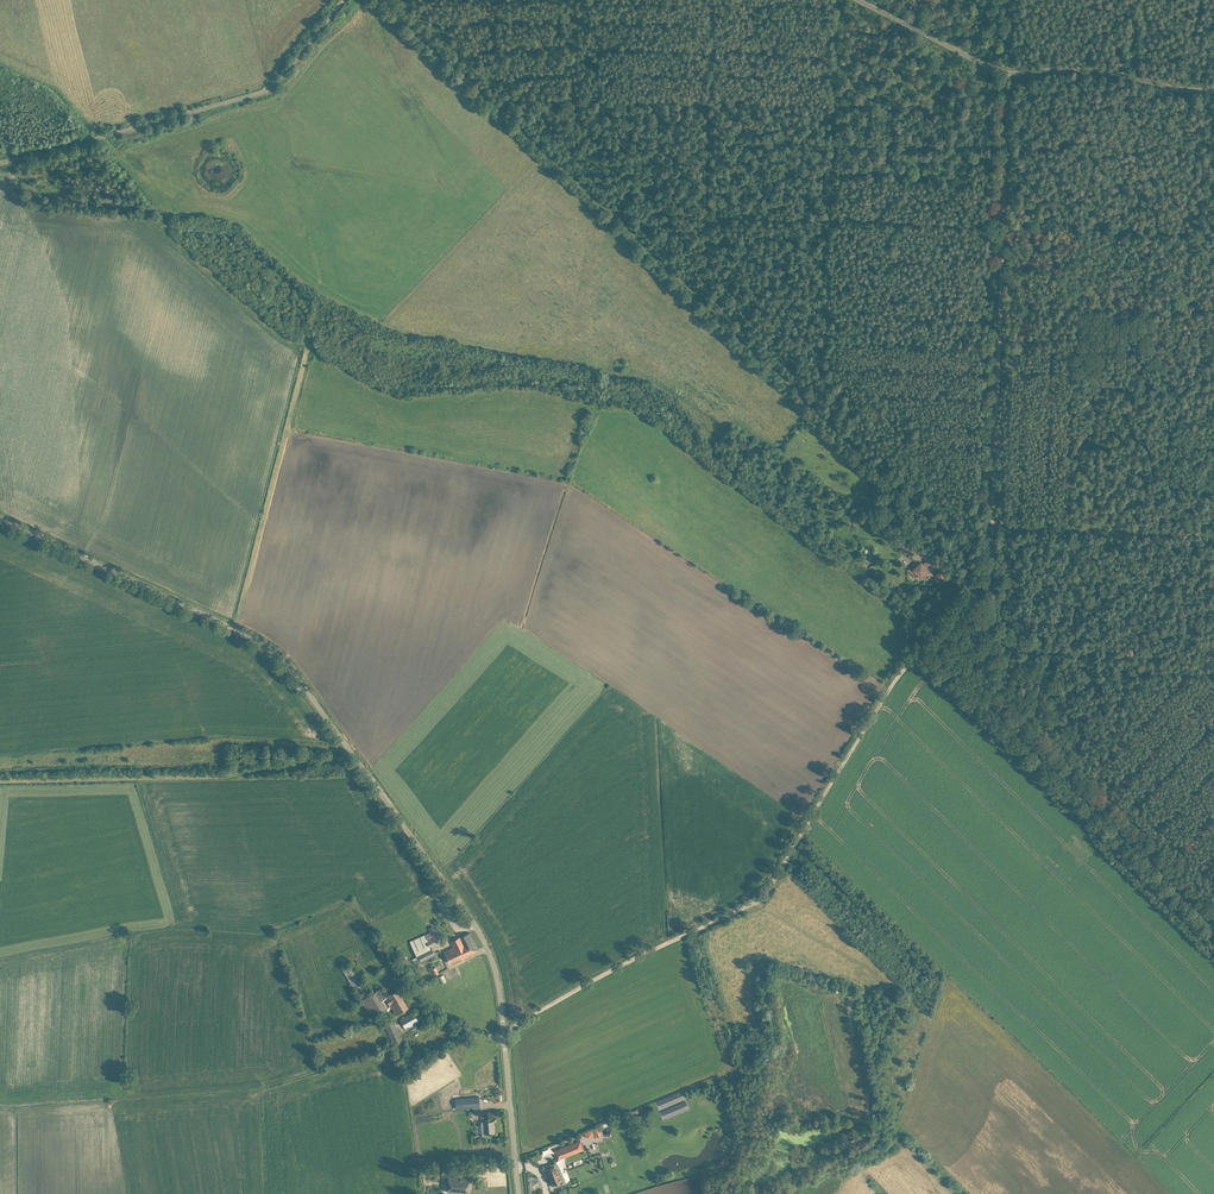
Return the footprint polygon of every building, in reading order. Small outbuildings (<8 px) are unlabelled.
[(752,455),(756,449),(751,445),(746,452),(752,455)] [(900,549),(911,555),(915,548),(904,542),(900,549)] [(926,567),(929,564),(926,561),(923,564),(921,562),(919,564),(916,561),(908,569),(916,578),(919,575),(921,577),(923,575),(926,578),(929,575),(926,572),(928,570),(926,567)] [(941,569),(936,574),(943,581),(948,576),(941,569)] [(409,941),(417,956),(412,958),(415,964),(421,961),(420,960),(433,954),(429,945),(438,941),(435,937),(439,935),(437,929),(409,941)] [(454,947),(444,951),(450,963),(478,949),(470,932),(451,941),(454,947)] [(403,952),(398,956),(409,971),(414,968),(407,958),(403,952)] [(387,1007),(391,1005),(396,1014),(407,1007),(398,990),(387,996),(381,987),(371,994),(352,964),(343,970),(371,1016),(386,1007),(387,1007)] [(418,1020),(413,1012),(401,1020),(406,1028),(418,1020)] [(480,1111),(479,1096),(458,1098),(459,1108),(473,1107),(473,1111),(480,1111)] [(489,1136),(489,1133),(495,1132),(494,1121),(481,1122),(482,1136),(489,1136)] [(580,1140),(555,1149),(558,1159),(583,1149),(580,1140)] [(547,1169),(543,1171),(545,1176),(549,1174),(550,1178),(552,1184),(553,1184),(555,1187),(562,1184),(564,1183),(566,1182),(560,1168),(559,1169),(556,1162),(546,1166),(547,1169)] [(449,1177),(448,1192),(468,1193),(469,1179),(449,1177)]
